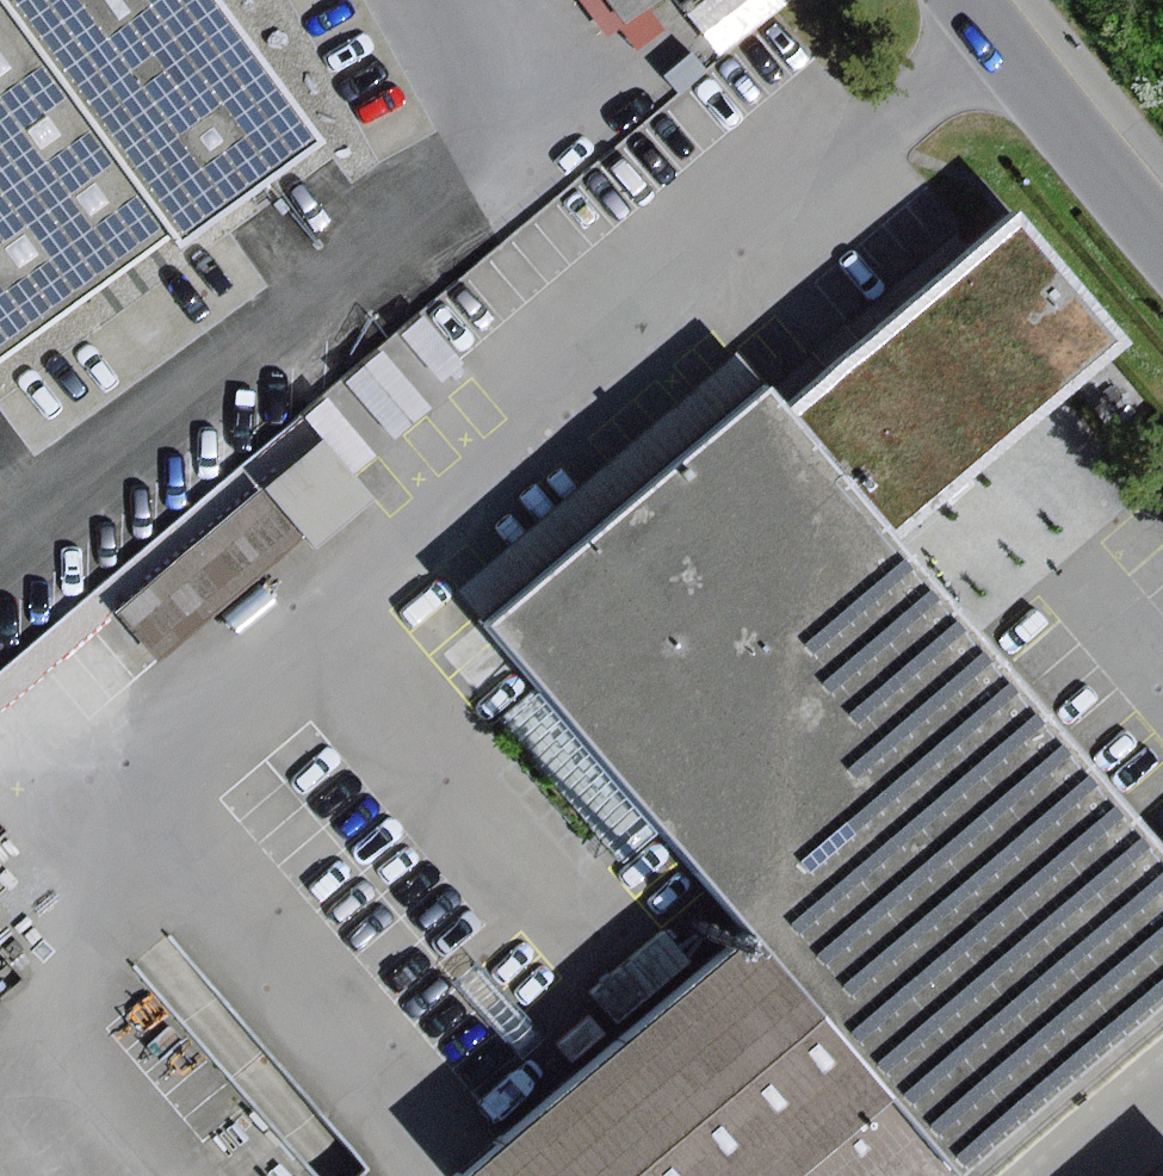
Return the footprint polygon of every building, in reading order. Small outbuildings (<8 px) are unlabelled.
[(216,0),(0,0),(0,360),(178,229),(187,241),(321,141),(216,0)] [(649,0),(600,0),(616,23),(649,0)] [(690,14),(722,52),(786,1),(785,0),(707,0),(690,14)] [(1023,215),(793,417),(902,543),(1134,340),(1023,215)] [(454,602),(486,636),(771,392),(742,359),(454,602)] [(771,392),(486,636),(534,692),(660,836),(750,941),(954,1175),(961,1175),(1162,1002),(1162,845),(1162,843),(902,543),(793,417),(771,392)] [(325,439),(266,490),(306,537),(319,550),(378,498),(325,439)] [(306,537),(266,490),(122,613),(162,660),(306,537)] [(660,836),(534,692),(502,719),(626,865),(660,836)] [(472,1175),(954,1175),(750,941),(472,1175)] [(961,1175),(1063,1175),(1162,1087),(1162,1002),(961,1175)] [(1147,1175),(1162,1175),(1162,1162),(1147,1175)]
